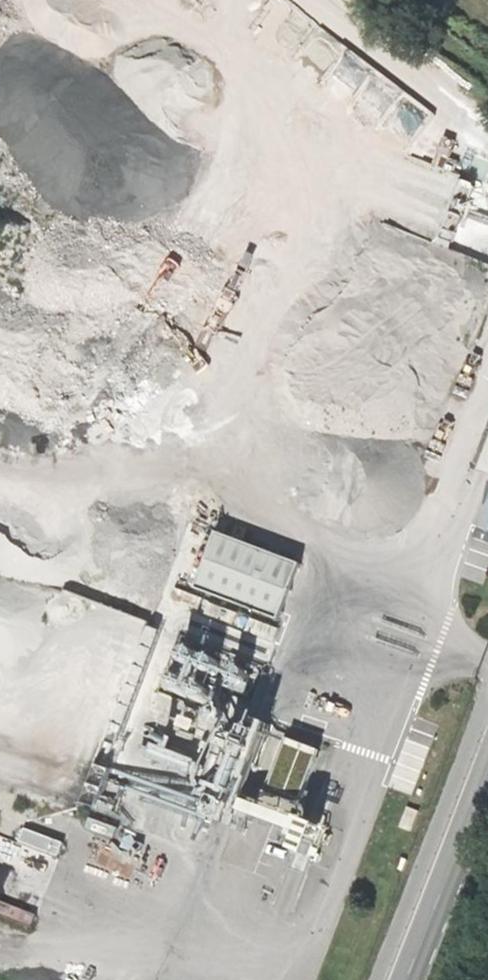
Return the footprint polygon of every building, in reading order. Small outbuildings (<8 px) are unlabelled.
[(224,531),(204,587),(287,617),(307,561),(224,531)]
